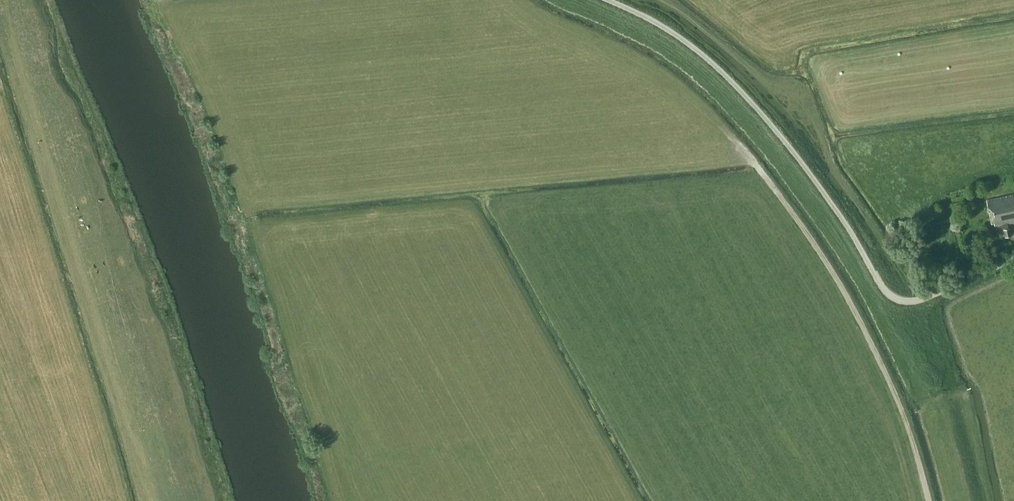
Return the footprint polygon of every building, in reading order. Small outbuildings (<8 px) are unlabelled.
[(1009,228),(1008,223),(1013,222),(1013,194),(986,200),(991,223),(994,223),(994,225),(1002,223),(1005,237),(1011,236),(1010,228),(1009,228)]
